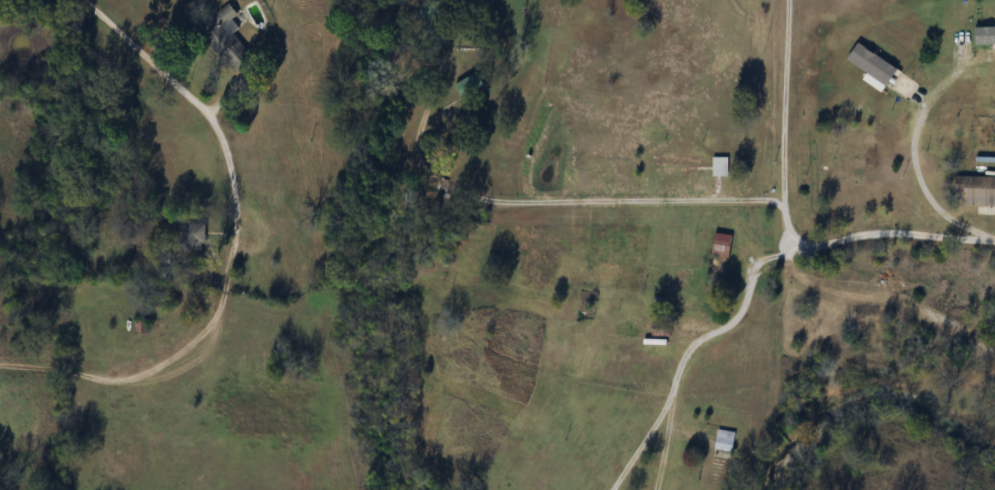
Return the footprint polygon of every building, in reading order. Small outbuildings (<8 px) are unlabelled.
[(235,73),(253,58),(225,25),(237,15),(228,3),(198,29),(235,73)] [(897,68),(857,43),(847,60),(876,78),(872,85),(883,92),(897,68)] [(455,84),(462,97),(484,85),(476,72),(455,84)] [(727,176),(727,157),(713,157),(713,176),(727,176)] [(954,177),(954,195),(963,195),(963,216),(994,216),(994,176),(954,177)] [(422,190),(408,190),(408,204),(422,204),(422,190)] [(205,252),(205,224),(179,224),(179,252),(205,252)] [(732,235),(715,233),(712,256),(730,258),(732,235)] [(668,323),(654,322),(653,334),(667,335),(668,323)] [(735,432),(719,429),(715,448),(732,452),(735,432)]
